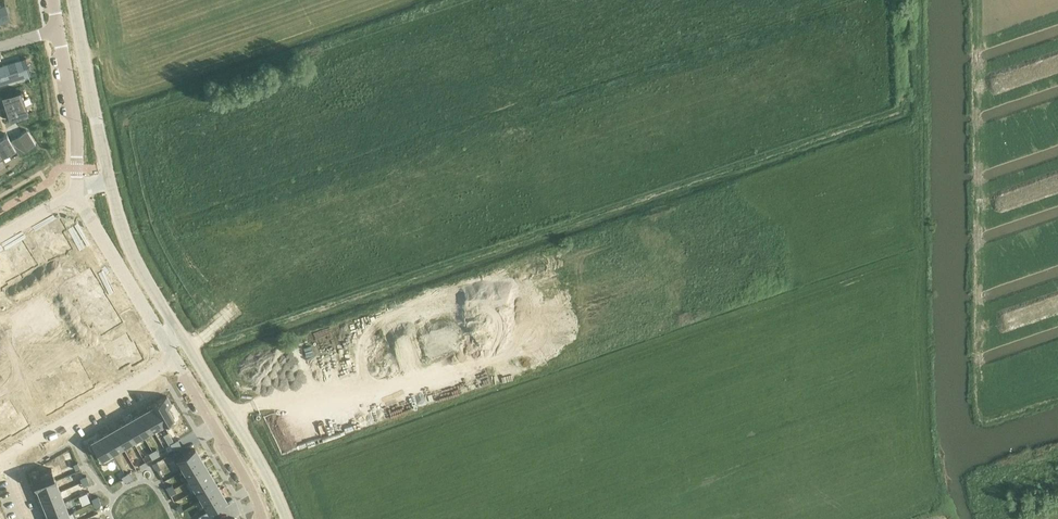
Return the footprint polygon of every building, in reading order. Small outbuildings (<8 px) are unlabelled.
[(0,2),(0,16),(2,21),(8,19),(8,20),(10,19),(4,0),(0,2)] [(25,57),(4,64),(7,73),(28,66),(25,57)] [(0,65),(0,79),(2,84),(10,82),(7,73),(4,64),(0,65)] [(28,66),(7,73),(10,82),(31,75),(28,66)] [(21,89),(2,96),(4,104),(23,98),(21,89)] [(23,98),(4,104),(7,112),(26,106),(23,98)] [(26,106),(7,112),(10,120),(29,114),(26,106)] [(10,140),(15,148),(15,149),(19,154),(35,144),(27,130),(18,135),(10,140)] [(0,137),(0,138),(8,153),(15,149),(15,148),(10,140),(7,133),(0,137)] [(1,157),(2,157),(8,153),(0,138),(0,154),(1,157)] [(59,221),(44,229),(46,232),(46,231),(59,254),(70,248),(60,231),(64,229),(59,221)] [(46,232),(36,237),(49,260),(59,254),(46,231),(46,232)] [(23,244),(12,251),(24,271),(35,265),(23,244)] [(2,256),(13,275),(12,275),(13,277),(24,271),(12,251),(2,256)] [(0,255),(0,277),(2,280),(3,280),(12,275),(13,275),(2,256),(1,254),(0,255)] [(90,270),(70,282),(77,293),(97,281),(90,270)] [(97,281),(77,293),(83,303),(101,293),(103,291),(97,281)] [(101,293),(83,303),(88,313),(89,313),(107,303),(101,293)] [(88,313),(84,315),(91,326),(95,324),(95,323),(113,313),(107,303),(89,313),(88,313)] [(113,313),(95,323),(95,324),(101,334),(119,323),(113,313)] [(125,336),(107,347),(114,357),(131,347),(131,346),(125,336)] [(131,347),(114,357),(120,368),(132,361),(134,365),(142,359),(133,345),(131,346),(131,347)] [(79,363),(68,369),(81,392),(92,386),(79,363)] [(68,369),(58,375),(71,398),(81,392),(68,369)] [(58,375),(48,381),(61,403),(71,398),(58,375)] [(48,381),(37,387),(46,403),(43,405),(48,414),(62,405),(61,403),(48,381)] [(167,395),(152,404),(163,423),(174,417),(168,406),(171,404),(167,395)] [(0,410),(0,411),(12,431),(11,432),(13,434),(28,425),(23,417),(19,419),(10,404),(0,410)] [(148,409),(143,412),(153,429),(163,423),(152,404),(147,407),(148,409)] [(2,437),(11,432),(12,431),(0,411),(0,434),(2,437)] [(143,412),(133,417),(143,434),(153,429),(143,412)] [(133,417),(123,423),(133,440),(143,434),(133,417)] [(123,423),(113,429),(122,446),(133,440),(123,423)] [(113,429),(103,435),(112,452),(113,452),(122,446),(113,429)] [(103,435),(88,443),(93,452),(97,449),(104,462),(115,456),(113,452),(112,452),(103,435)] [(195,448),(175,460),(181,471),(184,470),(183,469),(201,459),(195,448)] [(201,459),(183,469),(184,470),(189,479),(207,469),(201,459)] [(38,469),(29,472),(35,488),(56,480),(51,468),(40,473),(38,469)] [(189,479),(185,481),(191,493),(196,490),(195,489),(213,479),(207,469),(189,479)] [(213,479),(195,489),(196,490),(201,499),(219,489),(213,479)] [(56,480),(35,488),(38,494),(40,493),(42,498),(60,491),(56,480)] [(198,515),(200,518),(206,518),(214,514),(211,508),(226,499),(219,489),(201,499),(207,509),(198,515)] [(60,491),(42,498),(46,509),(64,501),(60,491)] [(46,509),(50,518),(52,518),(69,512),(64,501),(46,509)] [(52,518),(77,518),(73,510),(69,512),(52,518)]
